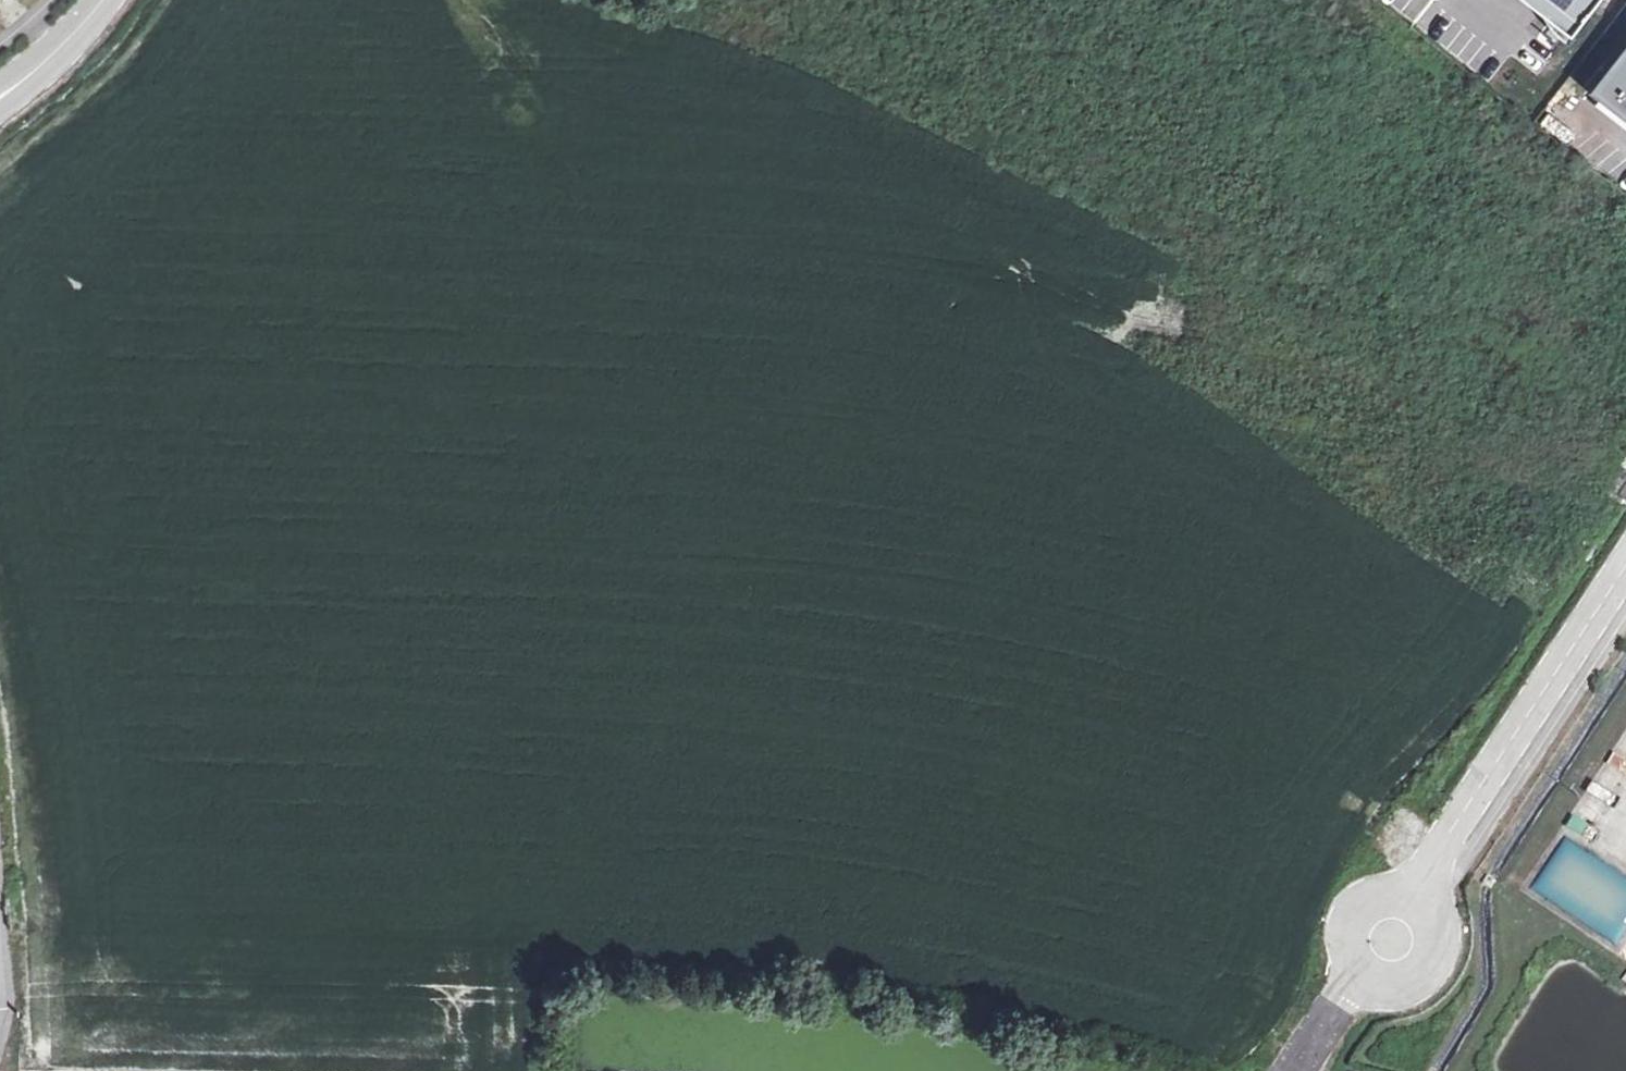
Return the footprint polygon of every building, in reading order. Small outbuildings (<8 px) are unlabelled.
[(1585,90),(1625,122),(1625,38),(1585,90)] [(1625,930),(1625,879),(1562,842),(1533,892),(1619,942),(1625,930)]
